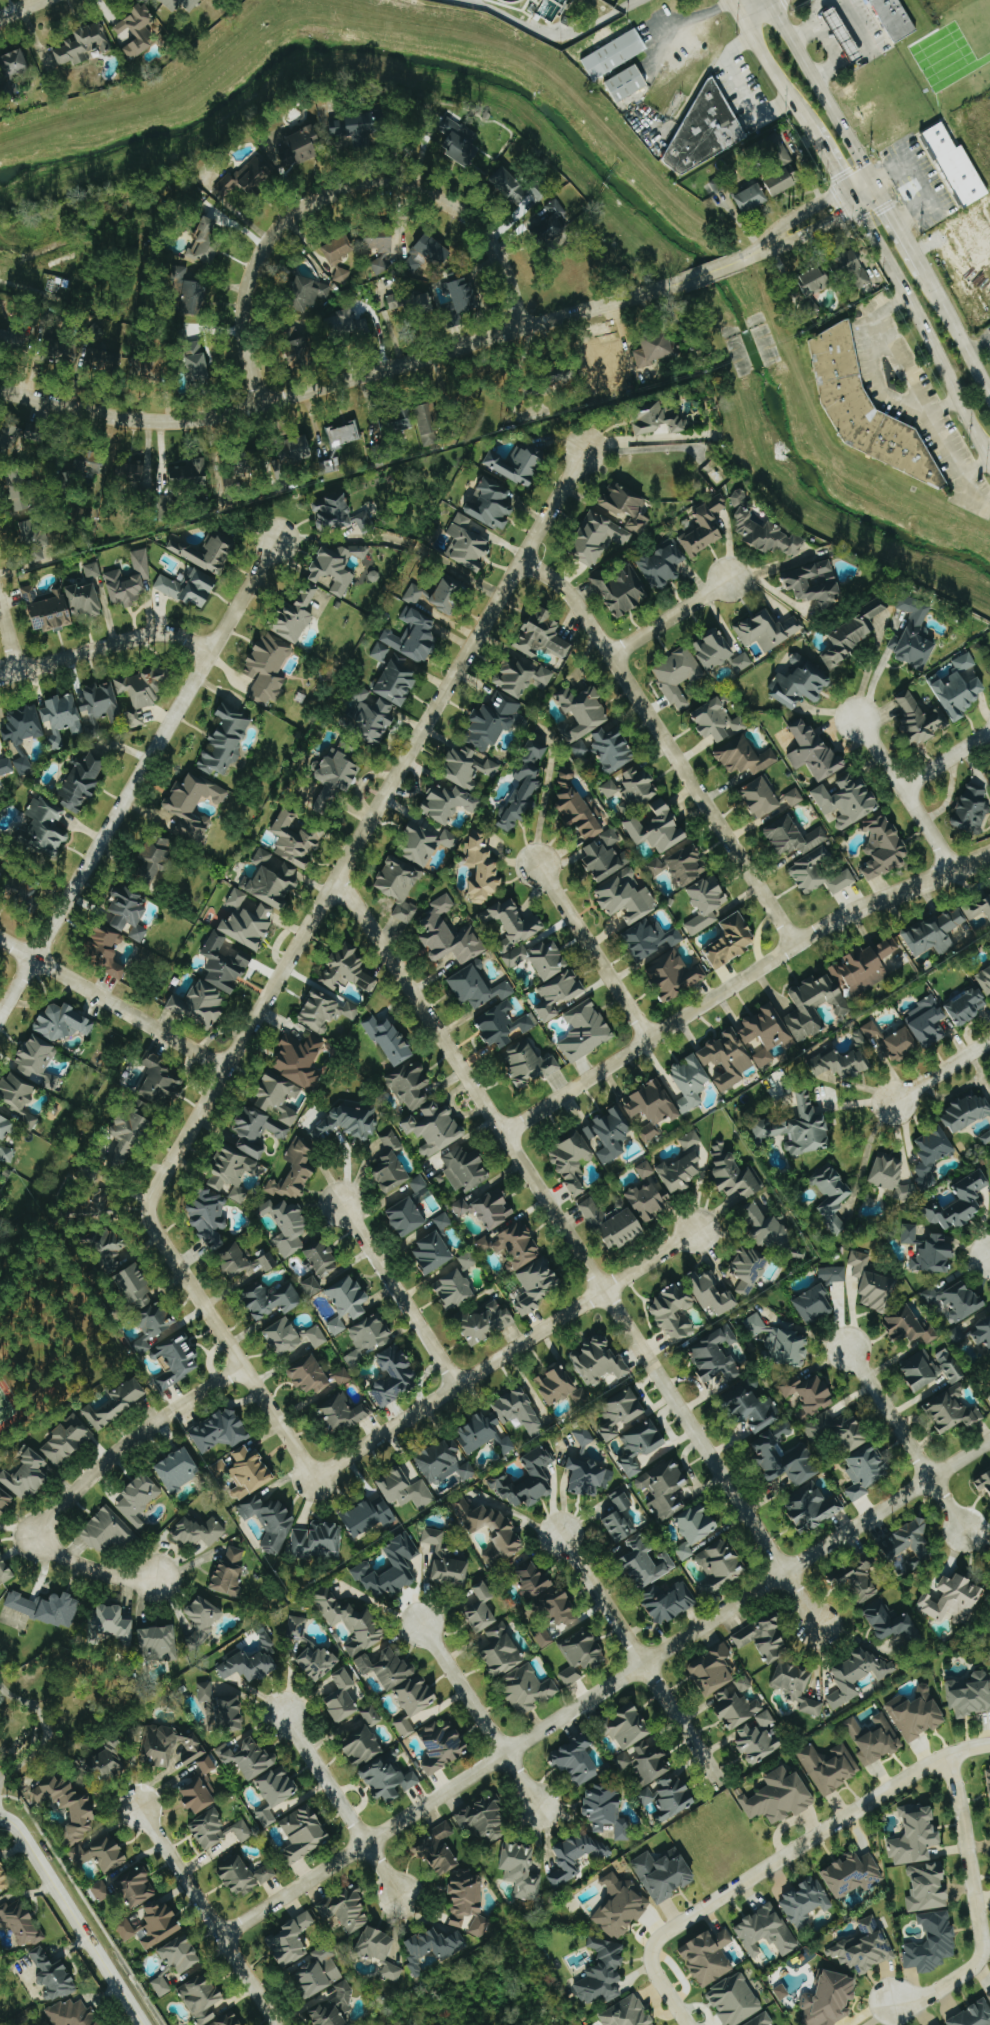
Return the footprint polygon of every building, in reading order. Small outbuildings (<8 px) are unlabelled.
[(917,33),(902,0),(873,0),(894,44),(917,33)] [(113,25),(118,35),(129,29),(136,40),(123,48),(130,60),(157,45),(146,26),(156,21),(147,5),(113,25)] [(827,12),(850,64),(863,58),(840,6),(827,12)] [(54,48),(60,66),(74,61),(75,66),(90,61),(88,55),(111,47),(101,21),(74,31),(77,40),(54,48)] [(591,79),(649,52),(639,30),(580,57),(591,79)] [(10,78),(31,69),(22,48),(1,57),(10,78)] [(607,79),(617,102),(649,88),(640,65),(607,79)] [(749,139),(715,74),(704,91),(703,92),(663,157),(668,165),(682,174),(749,139)] [(333,139),(354,136),(356,149),(374,147),(372,134),(379,134),(378,122),(387,121),(385,107),(376,108),(377,111),(330,117),(333,139)] [(472,169),(484,150),(466,138),(470,131),(449,117),(440,130),(449,136),(440,149),(472,169)] [(966,144),(959,148),(945,121),(925,132),(965,209),(989,196),(989,190),(966,144)] [(287,170),(326,153),(314,125),(286,137),(290,146),(279,151),(287,170)] [(775,197),(805,180),(777,133),(763,141),(781,172),(766,181),(775,197)] [(276,174),(257,154),(234,176),(252,196),(276,174)] [(490,181),(518,206),(523,201),(532,209),(546,193),(531,180),(526,186),(503,165),(490,181)] [(239,184),(229,174),(215,187),(224,197),(239,184)] [(744,214),(770,202),(761,183),(735,196),(744,214)] [(547,212),(529,222),(541,244),(568,229),(562,217),(567,214),(558,198),(544,206),(547,212)] [(212,266),(223,238),(212,234),(217,221),(205,216),(188,256),(212,266)] [(369,249),(379,249),(379,253),(394,253),(394,231),(369,230),(369,249)] [(402,268),(414,276),(427,258),(443,269),(454,252),(425,233),(402,268)] [(356,254),(349,235),(323,246),(331,264),(356,254)] [(839,256),(852,292),(871,284),(858,249),(839,256)] [(394,268),(387,254),(371,263),(378,276),(394,268)] [(808,297),(833,285),(824,265),(799,277),(808,297)] [(186,267),(175,267),(175,283),(186,284),(186,267)] [(333,280),(345,285),(350,272),(338,267),(333,280)] [(459,315),(481,306),(471,282),(467,284),(462,272),(444,279),(459,315)] [(330,286),(298,274),(286,303),(319,316),(330,286)] [(206,315),(206,282),(185,282),(184,314),(206,315)] [(391,310),(402,308),(398,293),(388,296),(391,310)] [(408,315),(434,311),(432,294),(406,298),(408,315)] [(368,319),(355,322),(352,310),(326,316),(333,343),(371,334),(368,319)] [(940,491),(951,484),(918,428),(879,411),(865,388),(852,319),(846,319),(808,342),(820,406),(843,444),(940,491)] [(635,351),(640,367),(679,355),(672,332),(643,341),(645,348),(635,351)] [(299,366),(315,364),(312,338),(287,341),(289,362),(298,360),(299,366)] [(210,376),(204,340),(187,344),(193,380),(210,376)] [(587,354),(592,374),(605,370),(611,393),(635,387),(631,371),(626,372),(620,346),(587,354)] [(121,373),(121,352),(88,351),(88,372),(121,373)] [(164,365),(134,355),(128,374),(158,384),(164,365)] [(689,428),(685,413),(669,416),(665,401),(642,406),(646,422),(635,425),(638,439),(689,428)] [(425,447),(439,444),(436,432),(441,431),(435,403),(416,407),(425,447)] [(411,411),(382,419),(386,435),(415,428),(411,411)] [(362,441),(357,422),(326,429),(330,448),(362,441)] [(314,459),(310,436),(289,439),(290,449),(281,451),(283,464),(314,459)] [(484,465),(530,489),(548,455),(531,446),(528,451),(517,445),(509,460),(491,451),(484,465)] [(107,454),(76,452),(75,473),(107,475),(107,454)] [(322,474),(340,470),(337,458),(319,463),(322,474)] [(171,482),(207,481),(206,459),(170,460),(171,482)] [(517,491),(483,476),(466,514),(505,531),(510,520),(505,518),(517,491)] [(599,508),(628,521),(625,527),(642,536),(650,518),(641,514),(648,498),(612,482),(599,508)] [(730,494),(733,506),(747,501),(744,489),(730,494)] [(314,500),(318,531),(352,527),(349,495),(314,500)] [(727,539),(714,514),(728,507),(722,495),(693,510),(700,524),(678,536),(690,558),(727,539)] [(770,554),(773,546),(798,558),(807,540),(795,534),(794,535),(769,523),(767,528),(750,520),(753,512),(741,506),(735,518),(741,521),(736,531),(745,536),(743,541),(770,554)] [(374,528),(370,511),(356,515),(360,532),(374,528)] [(446,556),(478,572),(493,542),(468,529),(473,520),(459,512),(448,534),(456,537),(446,556)] [(633,534),(596,512),(570,555),(593,569),(611,539),(626,547),(633,534)] [(21,523),(26,552),(31,551),(33,562),(46,560),(45,549),(49,549),(45,519),(21,523)] [(168,549),(221,576),(239,542),(222,534),(219,540),(209,535),(202,550),(174,536),(168,549)] [(680,579),(673,566),(684,561),(673,538),(661,544),(664,549),(640,561),(655,592),(680,579)] [(325,545),(312,569),(313,574),(310,580),(319,585),(323,577),(335,576),(335,582),(330,592),(344,599),(357,575),(348,571),(347,562),(352,554),(361,559),(371,557),(370,545),(345,548),(344,548),(333,549),(325,545)] [(131,552),(136,576),(108,582),(113,605),(124,602),(126,609),(138,607),(136,597),(146,594),(143,579),(152,577),(146,549),(131,552)] [(784,572),(788,591),(796,589),(800,603),(819,598),(821,609),(843,604),(833,560),(784,572)] [(83,566),(87,579),(99,575),(96,562),(83,566)] [(154,587),(205,612),(220,581),(193,567),(184,585),(161,574),(154,587)] [(590,579),(619,620),(653,597),(632,567),(611,581),(603,570),(590,579)] [(430,603),(451,616),(470,587),(449,574),(430,603)] [(22,588),(35,623),(35,631),(58,630),(75,624),(73,619),(78,617),(102,616),(101,602),(96,589),(96,583),(86,587),(68,587),(67,588),(61,590),(39,598),(35,586),(28,586),(22,588)] [(277,633),(298,646),(315,615),(309,612),(319,593),(304,584),(277,633)] [(932,606),(904,594),(898,609),(911,615),(902,638),(894,634),(888,648),(901,654),(898,660),(926,671),(938,644),(925,639),(929,630),(923,627),(932,606)] [(828,666),(882,637),(873,620),(889,612),(884,603),(828,633),(836,647),(821,655),(828,666)] [(380,639),(425,666),(441,639),(432,633),(438,623),(408,605),(400,618),(411,625),(403,638),(387,628),(380,639)] [(574,646),(556,635),(562,624),(552,618),(555,614),(545,608),(540,618),(534,615),(515,647),(534,658),(540,647),(565,661),(574,646)] [(766,654),(805,631),(796,615),(779,625),(769,608),(735,628),(746,648),(758,641),(766,654)] [(736,657),(719,627),(704,635),(707,641),(694,647),(708,673),(736,657)] [(247,696),(266,707),(271,699),(276,702),(288,681),(279,676),(295,649),(266,632),(242,672),(256,680),(247,696)] [(374,692),(404,707),(418,680),(414,678),(419,669),(389,654),(392,648),(378,641),(370,656),(388,666),(374,692)] [(690,705),(678,686),(690,679),(694,684),(706,677),(688,646),(651,669),(677,712),(690,705)] [(933,684),(955,724),(968,717),(964,711),(983,700),(980,695),(987,691),(975,667),(978,666),(970,651),(953,661),(958,670),(933,684)] [(522,699),(530,683),(546,691),(555,672),(532,661),(533,660),(515,652),(503,676),(498,674),(493,685),(522,699)] [(754,664),(746,652),(729,663),(738,675),(754,664)] [(780,672),(766,693),(794,711),(804,695),(818,704),(834,678),(798,654),(784,675),(780,672)] [(115,679),(118,695),(132,693),(135,709),(128,711),(132,729),(146,725),(143,708),(165,703),(161,684),(170,682),(167,667),(142,672),(143,673),(115,679)] [(124,722),(114,683),(99,687),(99,685),(84,689),(87,697),(80,699),(83,712),(91,710),(93,720),(110,715),(113,725),(124,722)] [(612,722),(599,699),(603,697),(596,685),(575,696),(571,687),(556,695),(566,715),(573,711),(581,726),(564,735),(569,744),(612,722)] [(381,746),(397,719),(390,715),(395,708),(380,699),(375,708),(365,702),(371,693),(361,688),(352,703),(360,708),(349,728),(381,746)] [(927,715),(910,690),(897,698),(910,717),(903,722),(919,747),(950,726),(938,707),(927,715)] [(485,713),(477,710),(464,740),(497,755),(520,702),(494,691),(485,713)] [(85,733),(73,694),(47,702),(49,709),(41,711),(45,724),(51,722),(55,736),(48,738),(52,751),(64,747),(60,731),(71,728),(73,736),(85,733)] [(692,712),(700,727),(706,738),(714,734),(719,745),(733,737),(733,735),(748,728),(741,716),(732,720),(720,698),(692,712)] [(252,717),(220,705),(216,716),(219,717),(199,770),(214,775),(215,771),(229,777),(252,717)] [(3,731),(6,742),(12,740),(14,746),(45,737),(36,706),(8,715),(11,728),(3,731)] [(809,763),(819,783),(843,771),(818,722),(808,727),(804,719),(790,725),(802,748),(788,756),(796,770),(809,763)] [(611,774),(638,758),(620,726),(607,734),(604,729),(590,738),(611,774)] [(715,750),(728,775),(740,769),(742,774),(751,770),(754,775),(780,762),(773,748),(758,756),(747,734),(715,750)] [(494,826),(514,831),(517,819),(530,822),(545,761),(546,761),(550,745),(528,740),(517,780),(525,782),(522,792),(511,788),(505,809),(499,807),(494,826)] [(576,758),(589,753),(584,740),(571,744),(576,758)] [(359,766),(348,760),(354,747),(342,741),(338,750),(332,747),(316,779),(326,784),(313,810),(333,819),(359,766)] [(496,777),(500,764),(487,760),(487,761),(476,758),(478,751),(464,747),(463,751),(453,749),(444,782),(475,791),(478,782),(474,781),(476,772),(496,777)] [(61,805),(83,816),(109,762),(81,749),(58,794),(64,797),(61,805)] [(13,761),(20,774),(31,769),(25,756),(13,761)] [(14,771),(9,757),(0,761),(0,777),(14,771)] [(603,832),(573,779),(574,778),(569,768),(557,774),(565,789),(558,793),(562,801),(557,804),(570,827),(577,824),(588,843),(583,846),(589,855),(583,859),(596,883),(633,863),(626,850),(618,855),(612,845),(621,841),(613,827),(603,832)] [(231,791),(190,772),(185,784),(177,780),(164,810),(182,818),(175,834),(201,846),(213,820),(197,812),(204,797),(224,806),(231,791)] [(812,792),(828,819),(832,816),(842,832),(882,808),(864,776),(856,781),(852,774),(838,782),(843,791),(833,797),(825,784),(812,792)] [(783,806),(763,775),(740,790),(759,821),(783,806)] [(600,787),(609,800),(620,792),(612,779),(600,787)] [(989,810),(989,807),(984,804),(989,792),(969,782),(949,824),(977,837),(989,810)] [(421,812),(450,826),(459,807),(476,815),(483,799),(458,788),(455,794),(434,784),(421,812)] [(804,801),(797,788),(785,795),(792,807),(804,801)] [(691,839),(685,827),(681,829),(666,797),(651,804),(659,820),(644,827),(639,818),(626,824),(637,846),(651,839),(658,854),(691,839)] [(63,810),(31,801),(27,816),(32,818),(26,840),(30,841),(28,848),(61,858),(68,832),(57,829),(63,810)] [(274,853),(307,869),(326,831),(308,822),(304,828),(295,824),(299,816),(284,808),(273,831),(283,836),(274,853)] [(803,856),(830,840),(822,826),(804,837),(791,813),(764,829),(780,857),(798,847),(803,856)] [(908,864),(905,859),(911,856),(890,814),(865,827),(868,832),(869,832),(874,842),(865,847),(872,861),(867,863),(870,868),(863,871),(870,884),(908,864)] [(460,836),(446,829),(443,833),(425,823),(424,825),(414,820),(397,852),(428,868),(441,844),(453,850),(460,836)] [(489,832),(483,832),(474,829),(471,837),(471,843),(465,843),(465,852),(470,854),(466,867),(471,869),(478,869),(471,890),(470,891),(470,901),(480,905),(486,905),(490,894),(499,894),(503,880),(499,879),(499,861),(492,859),(492,850),(489,849),(489,832)] [(139,876),(162,883),(175,842),(161,838),(159,846),(149,843),(139,876)] [(667,861),(684,887),(710,870),(693,844),(667,861)] [(857,882),(849,868),(832,877),(826,865),(834,860),(826,846),(788,867),(804,896),(827,884),(834,896),(857,882)] [(285,910),(298,882),(294,880),(299,868),(259,849),(252,863),(258,866),(252,879),(245,876),(239,888),(285,910)] [(410,925),(419,908),(407,902),(423,871),(392,854),(374,887),(400,901),(392,916),(410,925)] [(670,869),(665,857),(648,865),(653,877),(670,869)] [(649,886),(642,890),(630,868),(594,886),(610,918),(622,912),(629,924),(660,908),(649,886)] [(719,921),(714,911),(731,901),(716,874),(688,889),(702,915),(685,924),(691,936),(719,921)] [(138,928),(149,909),(140,904),(145,897),(122,884),(108,909),(117,914),(111,924),(127,933),(131,925),(138,928)] [(248,894),(235,887),(227,903),(240,910),(248,894)] [(486,952),(474,927),(454,936),(443,913),(455,906),(449,893),(429,902),(433,911),(419,918),(426,933),(419,936),(425,948),(428,946),(435,961),(454,952),(460,965),(486,952)] [(571,966),(555,940),(547,945),(545,941),(528,951),(525,945),(522,942),(524,941),(546,928),(540,917),(537,917),(527,923),(520,912),(519,908),(514,897),(506,902),(500,903),(479,914),(484,923),(503,921),(506,926),(508,938),(500,942),(501,956),(509,969),(531,957),(545,981),(571,966)] [(965,910),(971,921),(987,913),(989,918),(989,897),(965,910)] [(221,929),(257,951),(275,923),(269,920),(274,911),(262,903),(259,908),(247,900),(239,912),(234,908),(221,929)] [(950,932),(968,923),(961,908),(938,920),(935,915),(903,931),(917,957),(936,947),(940,955),(957,947),(950,932)] [(721,922),(728,935),(705,949),(717,970),(748,951),(746,947),(759,940),(741,910),(721,922)] [(665,934),(661,925),(654,928),(650,920),(627,930),(641,961),(684,942),(678,928),(665,934)] [(124,977),(129,968),(115,961),(120,951),(117,950),(124,937),(102,926),(85,957),(124,977)] [(255,960),(240,949),(237,948),(228,941),(229,937),(223,935),(214,928),(203,953),(211,959),(207,969),(209,970),(187,999),(173,994),(167,1009),(212,1028),(215,1020),(218,1022),(220,1019),(228,998),(234,994),(240,978),(255,960)] [(789,990),(793,1001),(801,1010),(787,1016),(798,1041),(824,1030),(814,1008),(830,1001),(833,1004),(837,1014),(839,1017),(853,1011),(843,988),(850,985),(854,993),(894,976),(887,959),(900,949),(891,939),(865,950),(864,948),(845,956),(847,961),(831,968),(828,972),(817,982),(812,976),(801,985),(789,990)] [(371,993),(379,979),(362,969),(367,961),(356,954),(357,952),(343,943),(320,981),(336,991),(341,984),(346,988),(351,980),(371,993)] [(709,977),(701,963),(690,970),(678,950),(645,968),(665,1002),(709,977)] [(490,990),(475,963),(448,979),(462,1004),(470,1000),(475,1009),(499,996),(502,1001),(515,993),(508,980),(490,990)] [(987,995),(989,993),(989,966),(975,976),(987,995)] [(546,1023),(561,1014),(556,1005),(562,1002),(564,1005),(587,991),(574,968),(538,990),(545,1002),(536,1007),(546,1023)] [(354,1021),(360,1010),(314,987),(297,1022),(323,1034),(330,1019),(333,1021),(337,1013),(354,1021)] [(989,1009),(989,1006),(980,987),(948,1004),(959,1025),(989,1009)] [(945,1038),(937,1023),(947,1017),(934,996),(905,1014),(927,1049),(945,1038)] [(616,1038),(592,997),(564,1014),(575,1032),(558,1041),(571,1064),(616,1038)] [(476,1018),(484,1033),(481,1034),(489,1047),(497,1042),(501,1049),(514,1041),(513,1038),(538,1024),(531,1012),(513,1022),(508,1012),(514,1009),(509,1000),(476,1018)] [(97,1022),(66,1003),(63,1008),(51,1001),(34,1029),(58,1044),(65,1033),(74,1038),(79,1030),(88,1036),(97,1022)] [(744,1020),(747,1027),(741,1030),(748,1043),(759,1038),(765,1049),(752,1055),(759,1069),(775,1061),(769,1050),(784,1042),(787,1047),(794,1043),(773,1001),(762,1007),(764,1010),(744,1020)] [(395,1067),(415,1056),(392,1016),(379,1024),(374,1015),(362,1022),(372,1040),(378,1037),(395,1067)] [(870,1044),(872,1046),(885,1039),(875,1021),(851,1033),(860,1049),(870,1044)] [(723,1093),(746,1079),(743,1074),(756,1066),(743,1045),(745,1044),(733,1026),(722,1033),(723,1035),(697,1052),(706,1066),(714,1060),(717,1066),(723,1062),(729,1072),(715,1080),(723,1093)] [(884,1040),(896,1062),(920,1049),(908,1027),(884,1040)] [(264,1131),(288,1139),(298,1111),(284,1107),(288,1095),(298,1099),(302,1087),(309,1089),(324,1046),(310,1041),(309,1045),(283,1036),(258,1108),(244,1103),(234,1132),(244,1136),(238,1151),(262,1159),(266,1147),(259,1144),(264,1131)] [(557,1055),(540,1060),(533,1039),(504,1049),(516,1086),(562,1071),(557,1055)] [(872,1066),(862,1048),(841,1059),(837,1050),(815,1062),(829,1089),(872,1066)] [(140,1095),(160,1105),(165,1095),(175,1100),(186,1079),(171,1072),(175,1064),(148,1051),(142,1063),(153,1068),(140,1095)] [(714,1083),(696,1052),(685,1058),(686,1061),(670,1070),(685,1096),(677,1101),(685,1114),(704,1103),(698,1092),(714,1083)] [(434,1083),(420,1058),(387,1077),(398,1096),(401,1094),(411,1111),(429,1101),(422,1089),(434,1083)] [(13,1105),(10,1110),(22,1116),(18,1123),(33,1130),(39,1118),(26,1112),(38,1087),(12,1074),(9,1080),(5,1078),(0,1087),(0,1099),(13,1105)] [(646,1110),(655,1125),(672,1116),(674,1120),(682,1116),(660,1078),(630,1096),(633,1101),(625,1106),(632,1118),(646,1110)] [(831,1150),(828,1112),(815,1113),(813,1089),(798,1090),(801,1119),(772,1122),(772,1121),(753,1122),(754,1138),(788,1135),(789,1154),(831,1150)] [(985,1090),(947,1109),(950,1114),(943,1117),(953,1135),(989,1116),(989,1101),(985,1090)] [(425,1160),(467,1135),(448,1104),(441,1109),(436,1101),(422,1110),(427,1118),(419,1122),(414,1114),(400,1122),(408,1135),(417,1129),(426,1144),(418,1149),(425,1160)] [(373,1132),(378,1110),(344,1103),(343,1108),(333,1106),(329,1121),(318,1119),(313,1139),(325,1141),(326,1134),(335,1136),(336,1130),(363,1135),(364,1131),(373,1132)] [(627,1153),(622,1141),(629,1138),(626,1133),(631,1131),(619,1105),(610,1110),(611,1113),(603,1118),(602,1116),(594,1119),(596,1123),(584,1129),(590,1140),(601,1134),(607,1147),(598,1152),(604,1165),(627,1153)] [(6,1142),(17,1121),(0,1113),(0,1139),(6,1142)] [(661,1133),(652,1122),(639,1131),(647,1143),(661,1133)] [(870,1181),(891,1188),(899,1201),(906,1202),(916,1196),(917,1184),(922,1192),(939,1183),(933,1173),(936,1171),(937,1162),(957,1150),(942,1125),(917,1140),(921,1147),(920,1155),(924,1162),(914,1168),(918,1175),(915,1185),(902,1184),(903,1162),(884,1155),(877,1160),(870,1181)] [(686,1150),(702,1141),(696,1129),(679,1138),(686,1150)] [(412,1179),(396,1152),(403,1147),(393,1130),(379,1138),(387,1152),(369,1162),(387,1193),(412,1179)] [(985,1144),(989,1141),(989,1131),(981,1137),(985,1144)] [(572,1198),(588,1192),(579,1172),(585,1169),(581,1161),(593,1156),(584,1134),(550,1149),(572,1198)] [(316,1147),(295,1137),(285,1159),(293,1163),(284,1184),(270,1178),(264,1192),(280,1198),(282,1193),(301,1201),(314,1171),(306,1168),(316,1147)] [(731,1207),(764,1191),(752,1166),(741,1171),(726,1139),(709,1148),(719,1167),(713,1170),(731,1207)] [(12,1164),(16,1150),(2,1146),(0,1153),(0,1161),(12,1164)] [(479,1149),(467,1154),(463,1146),(443,1155),(449,1169),(445,1170),(456,1193),(492,1177),(479,1149)] [(208,1185),(223,1192),(227,1182),(235,1186),(230,1198),(244,1204),(249,1191),(240,1187),(246,1175),(254,1178),(261,1162),(224,1147),(208,1185)] [(673,1195),(691,1185),(689,1181),(702,1173),(696,1163),(702,1159),(697,1150),(670,1166),(667,1161),(657,1167),(673,1195)] [(655,1174),(650,1161),(637,1166),(642,1179),(655,1174)] [(836,1235),(848,1227),(835,1210),(856,1194),(832,1162),(807,1180),(823,1201),(815,1207),(836,1235)] [(977,1193),(989,1186),(989,1183),(983,1169),(955,1184),(963,1199),(945,1209),(943,1204),(927,1212),(933,1225),(940,1221),(945,1232),(986,1211),(977,1193)] [(428,1186),(421,1175),(409,1182),(416,1193),(428,1186)] [(654,1175),(642,1180),(644,1185),(630,1191),(644,1224),(655,1220),(653,1215),(669,1208),(654,1175)] [(189,1211),(196,1217),(189,1226),(218,1249),(227,1238),(222,1234),(230,1223),(219,1214),(229,1203),(209,1187),(189,1211)] [(473,1203),(490,1231),(517,1215),(500,1187),(473,1203)] [(386,1212),(404,1238),(428,1222),(410,1196),(386,1212)] [(592,1227),(605,1219),(592,1197),(579,1204),(592,1227)] [(472,1203),(468,1206),(464,1198),(453,1205),(461,1218),(476,1209),(472,1203)] [(300,1204),(290,1206),(286,1200),(275,1207),(271,1200),(258,1207),(263,1214),(271,1213),(284,1233),(273,1240),(285,1259),(304,1248),(302,1235),(307,1232),(306,1222),(305,1221),(303,1208),(300,1204)] [(766,1219),(758,1201),(741,1209),(762,1252),(791,1238),(779,1213),(766,1219)] [(648,1231),(632,1206),(600,1227),(613,1248),(618,1244),(621,1248),(648,1231)] [(453,1224),(445,1212),(434,1219),(441,1231),(453,1224)] [(519,1270),(544,1254),(523,1220),(492,1240),(489,1235),(477,1242),(484,1254),(494,1248),(498,1255),(506,1250),(519,1270)] [(902,1244),(917,1244),(918,1225),(903,1224),(902,1244)] [(112,1274),(126,1264),(120,1255),(130,1248),(116,1228),(109,1234),(103,1226),(86,1239),(112,1274)] [(411,1248),(428,1276),(456,1258),(438,1231),(411,1248)] [(910,1270),(950,1273),(951,1257),(955,1257),(956,1242),(945,1242),(945,1234),(931,1233),(931,1241),(917,1240),(916,1257),(911,1257),(910,1270)] [(323,1279),(344,1265),(324,1238),(304,1252),(323,1279)] [(218,1252),(235,1284),(246,1277),(247,1279),(264,1270),(266,1273),(275,1268),(268,1254),(250,1264),(238,1241),(218,1252)] [(742,1279),(736,1291),(749,1298),(769,1258),(743,1245),(729,1273),(742,1279)] [(856,1266),(853,1275),(862,1278),(871,1256),(853,1249),(848,1263),(856,1266)] [(477,1262),(470,1251),(457,1259),(464,1271),(477,1262)] [(562,1287),(549,1258),(519,1272),(530,1297),(516,1304),(522,1318),(541,1308),(537,1299),(562,1287)] [(134,1311),(156,1303),(141,1264),(119,1272),(134,1311)] [(820,1282),(846,1281),(845,1267),(819,1268),(820,1282)] [(432,1285),(450,1312),(477,1294),(459,1268),(432,1285)] [(740,1306),(731,1290),(723,1294),(711,1270),(690,1280),(705,1310),(714,1305),(720,1316),(740,1306)] [(897,1279),(866,1271),(860,1295),(864,1296),(861,1306),(888,1313),(897,1279)] [(327,1289),(343,1317),(350,1313),(355,1320),(368,1313),(363,1304),(370,1300),(354,1273),(327,1289)] [(324,1290),(316,1275),(302,1283),(310,1298),(324,1290)] [(984,1309),(970,1279),(937,1294),(933,1287),(920,1293),(927,1307),(942,1300),(945,1307),(954,1303),(961,1319),(984,1309)] [(305,1304),(294,1282),(269,1293),(266,1286),(245,1296),(257,1321),(283,1309),(285,1314),(305,1304)] [(676,1345),(695,1332),(681,1313),(697,1302),(682,1282),(648,1305),(676,1345)] [(794,1301),(810,1327),(837,1309),(821,1284),(794,1301)] [(140,1356),(152,1349),(148,1341),(175,1326),(161,1301),(135,1315),(146,1335),(133,1342),(140,1356)] [(517,1327),(511,1308),(500,1311),(497,1301),(484,1305),(486,1311),(461,1319),(469,1343),(517,1327)] [(924,1328),(910,1305),(884,1321),(897,1342),(908,1336),(912,1342),(922,1336),(927,1344),(940,1337),(932,1324),(924,1328)] [(743,1322),(753,1338),(761,1333),(785,1371),(810,1355),(805,1347),(807,1346),(790,1320),(772,1332),(759,1311),(743,1322)] [(350,1367),(395,1338),(378,1312),(348,1331),(359,1348),(343,1358),(350,1367)] [(318,1325),(300,1335),(289,1316),(264,1330),(280,1359),(311,1341),(316,1349),(328,1341),(318,1325)] [(336,1336),(347,1328),(339,1316),(328,1324),(336,1336)] [(972,1324),(979,1344),(989,1341),(989,1343),(989,1318),(972,1324)] [(739,1341),(730,1324),(689,1347),(701,1370),(698,1372),(705,1385),(724,1374),(728,1382),(744,1373),(733,1355),(729,1357),(725,1349),(739,1341)] [(162,1391),(204,1368),(184,1332),(148,1351),(153,1361),(164,1355),(173,1369),(155,1379),(162,1391)] [(587,1386),(616,1372),(619,1379),(632,1373),(623,1353),(616,1356),(612,1348),(606,1335),(570,1352),(587,1386)] [(380,1407),(417,1390),(412,1380),(418,1378),(401,1343),(377,1355),(388,1378),(371,1387),(380,1407)] [(946,1348),(934,1355),(953,1385),(964,1378),(946,1348)] [(305,1395),(313,1389),(317,1394),(333,1382),(312,1353),(288,1371),(305,1395)] [(939,1379),(924,1353),(900,1368),(915,1393),(939,1379)] [(549,1406),(571,1396),(576,1405),(588,1399),(582,1386),(576,1389),(564,1364),(536,1378),(549,1406)] [(352,1380),(344,1366),(333,1373),(341,1386),(352,1380)] [(799,1391),(807,1406),(794,1413),(800,1423),(837,1403),(821,1373),(804,1383),(800,1376),(780,1387),(785,1399),(799,1391)] [(110,1393),(115,1401),(96,1413),(91,1404),(83,1409),(97,1431),(150,1396),(137,1376),(110,1393)] [(756,1434),(781,1419),(769,1400),(761,1404),(746,1380),(725,1393),(744,1423),(747,1421),(756,1434)] [(925,1403),(942,1435),(965,1422),(968,1428),(985,1418),(978,1406),(966,1413),(956,1394),(965,1389),(961,1383),(925,1403)] [(492,1405),(505,1425),(519,1416),(532,1437),(548,1427),(521,1386),(492,1405)] [(647,1412),(633,1386),(599,1405),(610,1424),(600,1430),(607,1443),(622,1434),(618,1428),(647,1412)] [(317,1406),(321,1415),(324,1413),(336,1434),(371,1416),(364,1403),(352,1409),(343,1392),(317,1406)] [(203,1454),(227,1441),(231,1448),(252,1437),(235,1408),(224,1414),(223,1411),(190,1430),(203,1454)] [(470,1454),(501,1434),(496,1427),(503,1423),(496,1412),(488,1417),(485,1413),(455,1432),(470,1454)] [(57,1468),(95,1436),(76,1413),(53,1433),(56,1437),(41,1449),(57,1468)] [(844,1452),(869,1445),(861,1417),(846,1421),(845,1415),(833,1419),(832,1415),(804,1422),(810,1442),(825,1438),(822,1428),(836,1424),(844,1452)] [(620,1437),(629,1455),(621,1460),(630,1479),(644,1471),(638,1459),(668,1444),(654,1418),(620,1437)] [(822,1474),(807,1443),(779,1457),(774,1446),(797,1435),(791,1422),(751,1440),(771,1482),(788,1474),(795,1487),(822,1474)] [(570,1493),(584,1495),(597,1497),(599,1488),(604,1485),(607,1470),(599,1468),(600,1460),(595,1450),(582,1448),(595,1442),(587,1425),(574,1431),(582,1448),(581,1453),(569,1458),(568,1469),(574,1470),(570,1493)] [(415,1458),(433,1485),(458,1470),(465,1481),(477,1474),(468,1461),(467,1462),(455,1443),(450,1446),(446,1439),(415,1458)] [(853,1503),(871,1493),(868,1488),(893,1474),(876,1442),(846,1459),(851,1469),(847,1471),(855,1485),(846,1490),(853,1503)] [(233,1453),(239,1463),(229,1470),(239,1486),(231,1491),(238,1502),(276,1479),(258,1449),(251,1453),(246,1445),(233,1453)] [(508,1474),(490,1480),(487,1482),(493,1490),(497,1489),(505,1500),(511,1498),(518,1507),(529,1504),(532,1507),(548,1496),(555,1493),(546,1468),(555,1462),(554,1459),(544,1446),(538,1448),(522,1459),(528,1467),(532,1477),(520,1485),(517,1487),(508,1474)] [(203,1474),(187,1447),(154,1466),(171,1494),(203,1474)] [(30,1492),(36,1496),(50,1477),(42,1470),(49,1461),(33,1449),(14,1473),(7,1467),(0,1476),(0,1481),(24,1500),(30,1492)] [(634,1481),(644,1499),(651,1494),(654,1499),(647,1504),(659,1523),(686,1508),(676,1493),(691,1484),(675,1457),(634,1481)] [(419,1509),(436,1501),(424,1479),(413,1485),(404,1467),(379,1480),(392,1504),(399,1500),(402,1506),(414,1500),(419,1509)] [(116,1507),(139,1530),(146,1524),(138,1516),(163,1491),(145,1472),(121,1495),(124,1498),(116,1507)] [(974,1481),(980,1492),(989,1487),(989,1489),(989,1472),(974,1481)] [(829,1502),(816,1483),(796,1497),(801,1505),(790,1513),(799,1526),(807,1520),(814,1530),(845,1508),(837,1497),(829,1502)] [(678,1569),(668,1552),(654,1560),(650,1553),(650,1552),(626,1511),(634,1506),(623,1487),(610,1495),(619,1511),(604,1520),(618,1545),(625,1540),(632,1552),(623,1557),(641,1590),(678,1569)] [(16,1500),(4,1488),(0,1493),(0,1518),(16,1500)] [(383,1521),(387,1527),(399,1518),(381,1493),(344,1519),(358,1539),(383,1521)] [(258,1515),(267,1533),(261,1548),(277,1555),(282,1552),(297,1518),(292,1516),(287,1506),(275,1501),(271,1503),(255,1496),(241,1504),(238,1509),(245,1521),(258,1515)] [(527,1550),(504,1510),(494,1516),(487,1503),(473,1511),(465,1497),(452,1504),(471,1536),(486,1527),(497,1546),(483,1554),(492,1570),(527,1550)] [(682,1562),(695,1555),(690,1546),(722,1529),(713,1514),(709,1516),(703,1503),(676,1518),(689,1541),(675,1549),(682,1562)] [(112,1544),(118,1550),(135,1535),(109,1505),(79,1532),(99,1555),(112,1544)] [(202,1529),(188,1514),(176,1525),(180,1530),(175,1535),(188,1549),(201,1537),(210,1547),(231,1528),(218,1514),(202,1529)] [(936,1559),(925,1535),(933,1531),(927,1519),(878,1541),(887,1561),(915,1549),(918,1556),(909,1560),(912,1569),(936,1559)] [(293,1529),(290,1556),(313,1559),(313,1551),(340,1553),(343,1524),(312,1521),(311,1530),(293,1529)] [(470,1562),(454,1559),(456,1551),(442,1549),(446,1531),(424,1527),(422,1542),(438,1545),(431,1580),(466,1586),(470,1562)] [(383,1547),(396,1567),(379,1577),(368,1560),(351,1570),(357,1582),(362,1579),(368,1590),(372,1588),(378,1599),(389,1592),(392,1597),(419,1581),(408,1562),(418,1556),(404,1535),(383,1547)] [(696,1554),(708,1580),(699,1584),(704,1596),(747,1577),(730,1538),(696,1554)] [(213,1590),(235,1597),(249,1552),(227,1545),(213,1590)] [(0,1551),(0,1581),(2,1585),(16,1576),(0,1551)] [(580,1620),(571,1598),(564,1589),(558,1591),(556,1587),(534,1559),(520,1565),(517,1567),(530,1603),(534,1601),(540,1610),(547,1607),(549,1611),(558,1623),(560,1628),(580,1620)] [(987,1588),(959,1572),(954,1580),(946,1575),(938,1589),(946,1593),(941,1602),(925,1593),(917,1607),(944,1622),(948,1615),(966,1625),(987,1588)] [(523,1663),(492,1600),(496,1598),(486,1580),(474,1586),(482,1602),(467,1609),(479,1634),(486,1631),(493,1644),(483,1650),(496,1677),(523,1663)] [(697,1605),(682,1580),(662,1592),(657,1583),(645,1591),(650,1599),(645,1602),(660,1627),(697,1605)] [(352,1658),(387,1638),(370,1606),(357,1613),(351,1601),(341,1607),(329,1585),(313,1594),(331,1628),(344,1621),(353,1637),(343,1643),(352,1658)] [(71,1630),(81,1599),(64,1594),(63,1597),(53,1594),(51,1601),(37,1597),(36,1600),(9,1592),(4,1608),(71,1630)] [(224,1612),(201,1594),(186,1614),(200,1625),(190,1638),(198,1644),(224,1612)] [(908,1645),(922,1639),(910,1610),(891,1617),(883,1597),(867,1604),(870,1611),(868,1611),(881,1642),(903,1633),(908,1645)] [(135,1620),(124,1619),(124,1607),(90,1606),(88,1643),(100,1644),(100,1635),(117,1636),(117,1641),(133,1642),(135,1620)] [(731,1636),(739,1649),(756,1640),(764,1656),(767,1655),(772,1663),(785,1656),(782,1650),(789,1646),(780,1628),(785,1626),(777,1611),(731,1636)] [(306,1618),(289,1616),(286,1639),(304,1641),(306,1618)] [(138,1629),(140,1651),(153,1650),(154,1661),(178,1659),(176,1626),(138,1629)] [(544,1648),(554,1642),(545,1627),(535,1634),(544,1648)] [(608,1658),(591,1627),(560,1643),(573,1667),(559,1674),(566,1687),(583,1678),(577,1667),(584,1664),(586,1669),(608,1658)] [(217,1666),(223,1680),(243,1671),(249,1684),(282,1668),(266,1634),(259,1637),(266,1651),(250,1658),(247,1652),(217,1666)] [(737,1680),(725,1660),(733,1655),(726,1643),(689,1666),(708,1698),(737,1680)] [(296,1662),(319,1684),(341,1661),(325,1645),(317,1653),(310,1646),(296,1662)] [(388,1691),(419,1673),(412,1660),(403,1665),(392,1645),(379,1653),(384,1660),(375,1665),(368,1654),(355,1661),(364,1676),(375,1670),(388,1691)] [(835,1711),(862,1695),(855,1685),(874,1674),(879,1682),(898,1671),(893,1663),(886,1667),(876,1650),(868,1655),(863,1647),(854,1653),(856,1657),(833,1670),(843,1688),(826,1697),(835,1711)] [(805,1696),(814,1672),(781,1660),(771,1687),(786,1692),(784,1697),(802,1704),(800,1710),(819,1717),(824,1703),(805,1696)] [(560,1691),(552,1678),(542,1684),(529,1663),(500,1681),(523,1716),(537,1707),(536,1706),(560,1691)] [(348,1691),(357,1685),(345,1667),(332,1676),(341,1690),(324,1701),(339,1725),(361,1710),(348,1691)] [(441,1697),(430,1685),(429,1685),(418,1673),(394,1694),(416,1719),(441,1697)] [(946,1680),(949,1709),(956,1708),(958,1718),(989,1713),(989,1674),(946,1680)] [(752,1688),(748,1676),(736,1680),(740,1692),(752,1688)] [(242,1696),(213,1697),(213,1682),(199,1683),(199,1702),(208,1701),(209,1732),(244,1731),(242,1696)] [(886,1704),(909,1744),(934,1729),(935,1730),(949,1722),(926,1683),(917,1688),(921,1695),(907,1703),(902,1695),(886,1704)] [(761,1763),(785,1745),(779,1736),(772,1739),(769,1728),(777,1722),(761,1700),(748,1703),(739,1690),(738,1687),(731,1692),(728,1687),(718,1695),(721,1703),(716,1707),(719,1712),(732,1730),(740,1730),(742,1738),(735,1744),(743,1755),(747,1754),(751,1766),(761,1763)] [(624,1752),(655,1732),(636,1703),(605,1723),(624,1752)] [(362,1712),(369,1726),(381,1720),(373,1705),(362,1712)] [(865,1768),(904,1748),(884,1711),(872,1718),(878,1729),(866,1735),(856,1716),(845,1721),(861,1752),(858,1754),(865,1768)] [(396,1725),(404,1737),(415,1730),(407,1718),(396,1725)] [(430,1777),(472,1752),(456,1724),(443,1731),(437,1720),(418,1731),(434,1758),(423,1764),(430,1777)] [(171,1769),(178,1736),(185,1749),(179,1753),(186,1766),(208,1754),(196,1732),(188,1736),(179,1734),(178,1731),(151,1724),(141,1761),(171,1769)] [(341,1743),(358,1768),(385,1750),(368,1724),(341,1743)] [(578,1787),(601,1774),(587,1749),(595,1744),(588,1732),(551,1753),(563,1774),(568,1771),(578,1787)] [(237,1760),(248,1781),(280,1764),(273,1750),(264,1755),(254,1736),(230,1747),(228,1743),(215,1749),(224,1767),(237,1760)] [(823,1797),(863,1775),(845,1742),(830,1750),(832,1753),(822,1759),(814,1744),(799,1753),(823,1797)] [(218,1768),(210,1755),(198,1762),(206,1775),(218,1768)] [(361,1769),(377,1800),(385,1796),(388,1802),(404,1794),(403,1793),(421,1783),(415,1771),(403,1777),(396,1762),(387,1766),(383,1758),(361,1769)] [(277,1816),(289,1809),(285,1802),(302,1793),(291,1774),(290,1775),(284,1765),(257,1780),(277,1816)] [(800,1771),(791,1776),(785,1766),(765,1777),(770,1787),(748,1798),(746,1794),(739,1798),(751,1821),(767,1812),(774,1825),(796,1813),(797,1815),(818,1804),(800,1771)] [(658,1822),(698,1805),(686,1778),(676,1782),(673,1774),(659,1780),(661,1785),(639,1795),(644,1806),(657,1801),(661,1811),(655,1814),(658,1822)] [(96,1832),(90,1823),(100,1817),(86,1794),(80,1797),(68,1777),(60,1782),(56,1776),(30,1791),(38,1804),(52,1796),(61,1812),(68,1808),(76,1822),(61,1830),(71,1847),(96,1832)] [(219,1802),(206,1777),(181,1790),(195,1815),(219,1802)] [(616,1841),(630,1840),(629,1818),(621,1818),(620,1788),(585,1790),(587,1816),(593,1816),(593,1833),(606,1832),(606,1824),(615,1824),(616,1841)] [(511,1832),(497,1804),(502,1802),(498,1793),(456,1815),(463,1829),(467,1826),(472,1834),(478,1831),(481,1839),(488,1836),(492,1842),(511,1832)] [(279,1819),(269,1803),(255,1812),(266,1828),(279,1819)] [(280,1821),(293,1845),(281,1851),(289,1866),(333,1841),(311,1803),(280,1821)] [(950,1907),(945,1863),(934,1864),(932,1847),(944,1845),(943,1832),(937,1833),(935,1822),(936,1822),(934,1806),(924,1808),(924,1804),(902,1807),(906,1838),(890,1840),(893,1867),(909,1865),(911,1888),(912,1897),(906,1898),(908,1912),(950,1907)] [(241,1843),(254,1836),(244,1819),(227,1828),(217,1808),(189,1823),(204,1850),(235,1833),(241,1843)] [(446,1839),(455,1834),(449,1822),(417,1838),(421,1846),(414,1850),(418,1857),(428,1852),(440,1876),(460,1866),(446,1839)] [(555,1846),(563,1870),(549,1875),(553,1888),(582,1878),(576,1861),(596,1854),(598,1860),(612,1855),(608,1843),(601,1846),(596,1832),(555,1846)] [(104,1873),(127,1863),(115,1836),(84,1850),(82,1844),(69,1850),(76,1867),(98,1858),(104,1873)] [(514,1897),(538,1900),(541,1875),(532,1874),(535,1848),(504,1844),(500,1870),(505,1871),(504,1881),(516,1883),(514,1897)] [(657,1905),(699,1881),(684,1855),(673,1861),(669,1856),(657,1863),(650,1851),(631,1862),(657,1905)] [(821,1872),(838,1901),(863,1887),(866,1892),(887,1880),(871,1852),(860,1858),(858,1853),(844,1861),(843,1859),(821,1872)] [(236,1899),(260,1888),(244,1855),(220,1867),(236,1899)] [(14,1885),(1,1859),(0,1860),(0,1892),(14,1885)] [(277,1877),(271,1864),(255,1871),(261,1884),(277,1877)] [(115,1881),(132,1910),(159,1894),(143,1866),(115,1881)] [(482,1939),(491,1920),(475,1912),(489,1882),(460,1868),(448,1894),(458,1898),(447,1922),(467,1932),(482,1939)] [(593,1918),(618,1942),(651,1907),(612,1870),(600,1883),(614,1896),(593,1918)] [(834,1907),(816,1875),(795,1887),(797,1889),(779,1899),(795,1927),(824,1910),(825,1912),(834,1907)] [(91,1885),(99,1902),(111,1897),(104,1880),(91,1885)] [(350,1935),(375,1920),(354,1885),(316,1908),(324,1921),(337,1913),(350,1935)] [(11,1927),(21,1947),(32,1942),(34,1946),(45,1940),(24,1898),(9,1906),(7,1903),(0,1907),(0,1919),(6,1930),(11,1927)] [(800,1947),(773,1903),(734,1927),(753,1959),(763,1953),(758,1944),(770,1937),(782,1958),(800,1947)] [(317,1924),(310,1911),(282,1926),(284,1930),(266,1940),(283,1969),(309,1954),(298,1934),(317,1924)] [(904,1945),(906,1969),(921,1968),(921,1967),(957,1963),(952,1911),(917,1914),(919,1925),(926,1924),(928,1943),(904,1945)] [(895,1959),(875,1914),(857,1922),(863,1934),(829,1949),(833,1959),(838,1957),(843,1968),(855,1963),(860,1975),(895,1959)] [(355,1953),(372,1962),(374,1957),(385,1962),(396,1939),(369,1925),(355,1953)] [(466,1948),(459,1932),(444,1938),(439,1927),(402,1942),(417,1977),(424,1974),(418,1960),(436,1952),(439,1960),(466,1948)] [(711,1931),(680,1949),(689,1964),(688,1964),(703,1989),(735,1970),(723,1949),(735,1942),(727,1929),(714,1937),(711,1931)] [(204,1960),(186,1934),(159,1952),(165,1961),(168,1959),(180,1976),(204,1960)] [(625,1946),(591,1935),(587,1947),(601,1952),(596,1966),(585,1971),(588,1977),(574,1984),(581,2001),(589,2003),(605,1996),(607,2002),(621,1996),(616,1984),(624,1980),(620,1972),(624,1959),(622,1954),(625,1946)] [(344,1981),(333,1957),(334,1956),(329,1944),(310,1952),(315,1963),(294,1972),(305,1998),(344,1981)] [(29,1952),(40,1972),(34,1976),(42,1990),(41,1991),(49,2004),(78,1988),(63,1960),(54,1965),(43,1945),(29,1952)] [(403,1969),(387,1961),(381,1975),(397,1982),(403,1969)] [(820,1968),(815,1985),(821,1986),(817,1997),(804,1993),(799,2008),(805,2010),(801,2024),(838,2024),(841,2015),(848,2017),(859,1980),(820,1968)] [(200,2024),(204,2024),(218,2017),(212,2006),(225,1999),(209,1971),(179,1989),(200,2024)] [(743,1972),(707,1991),(726,2024),(737,2024),(764,2010),(743,1972)] [(164,1975),(151,1983),(161,1998),(173,1991),(164,1975)] [(349,2024),(344,2014),(357,2008),(344,1981),(333,1986),(338,1997),(309,2010),(316,2024),(349,2024)] [(781,2001),(791,1995),(784,1984),(774,1989),(781,2001)] [(604,2024),(655,2024),(639,1993),(598,2014),(604,2024)] [(92,2006),(87,2009),(81,1999),(73,2003),(70,1997),(46,2011),(54,2024),(103,2024),(92,2006)] [(949,2024),(989,2024),(989,2005),(987,1999),(947,2021),(949,2024)] [(234,2011),(209,2024),(242,2024),(234,2011)] [(775,2023),(774,2023),(769,2012),(744,2024),(776,2024),(775,2023)]
